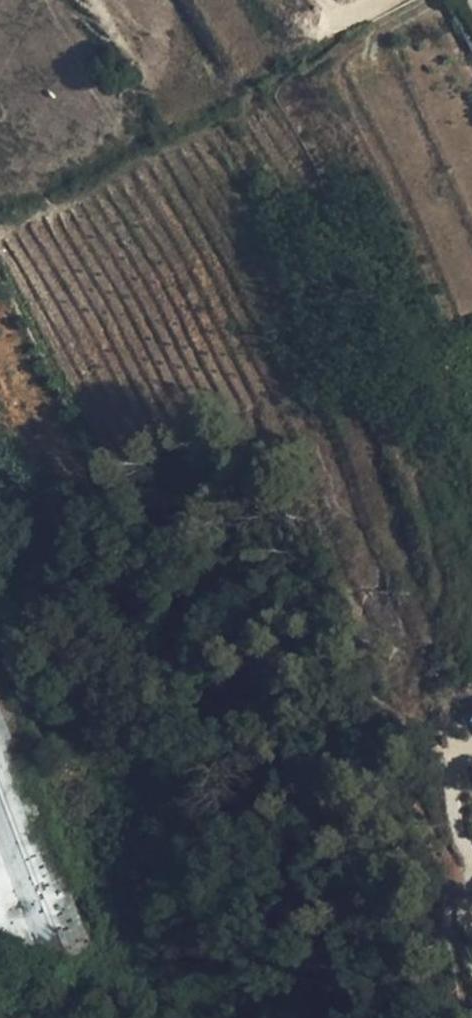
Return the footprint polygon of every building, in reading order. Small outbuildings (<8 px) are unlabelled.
[(0,703),(0,856),(37,954),(44,970),(81,958),(90,944),(0,703)] [(0,856),(0,968),(37,954),(0,856)]
